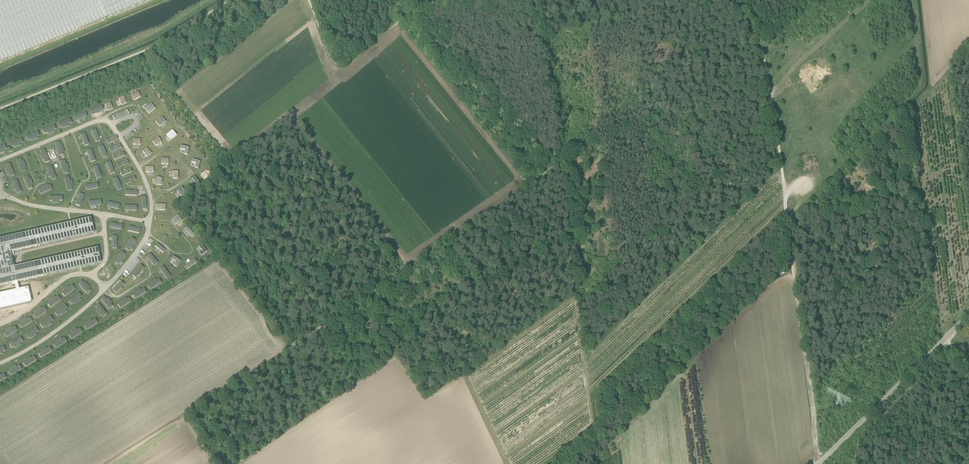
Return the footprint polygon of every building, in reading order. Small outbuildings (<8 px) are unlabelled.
[(106,19),(152,0),(0,0),(0,62),(106,19)] [(140,97),(138,92),(132,95),(134,100),(140,97)] [(127,103),(124,97),(119,99),(122,105),(127,103)] [(113,109),(110,103),(105,105),(108,111),(113,109)] [(149,114),(155,109),(151,104),(145,109),(149,114)] [(101,114),(99,108),(93,110),(96,116),(101,114)] [(87,111),(72,117),(75,125),(90,119),(87,111)] [(159,127),(166,121),(162,116),(155,122),(159,127)] [(59,131),(75,125),(72,117),(56,124),(59,131)] [(55,124),(40,130),(43,138),(59,132),(55,124)] [(103,141),(97,127),(89,130),(96,145),(103,141)] [(39,130),(24,136),(27,144),(42,138),(39,130)] [(171,140),(177,135),(173,130),(167,135),(171,140)] [(91,146),(85,131),(77,135),(83,149),(91,146)] [(23,137),(7,143),(11,151),(26,145),(23,137)] [(156,146),(162,142),(158,137),(152,141),(156,146)] [(65,156),(61,140),(53,142),(57,158),(65,156)] [(104,142),(97,146),(103,160),(111,157),(104,142)] [(0,146),(0,155),(9,151),(6,144),(0,146)] [(188,155),(190,147),(181,145),(180,149),(185,150),(185,154),(188,155)] [(52,163),(46,147),(38,150),(44,166),(52,163)] [(91,147),(83,150),(89,165),(97,162),(91,147)] [(152,153),(147,148),(143,152),(147,157),(152,153)] [(22,156),(15,159),(21,176),(29,173),(22,156)] [(66,158),(58,161),(62,177),(70,174),(66,158)] [(110,177),(118,173),(111,158),(104,161),(110,177)] [(198,168),(201,161),(193,158),(191,161),(197,163),(195,167),(198,168)] [(11,161),(3,164),(9,181),(17,178),(11,161)] [(52,164),(45,167),(51,183),(59,179),(52,164)] [(97,165),(92,167),(97,179),(102,178),(97,165)] [(29,174),(21,177),(27,192),(35,189),(29,174)] [(111,177),(117,193),(123,190),(125,188),(118,174),(111,177)] [(70,175),(62,177),(66,193),(75,191),(70,175)] [(195,188),(201,183),(195,176),(192,178),(196,183),(193,185),(195,188)] [(17,178),(10,181),(16,196),(24,193),(17,178)] [(98,189),(97,182),(86,185),(88,191),(98,189)] [(36,190),(39,197),(55,190),(52,183),(37,188),(36,190)] [(187,193),(182,186),(177,191),(182,197),(187,193)] [(139,189),(125,188),(123,190),(123,196),(139,197),(139,189)] [(72,205),(80,208),(86,193),(78,190),(72,205)] [(47,195),(48,203),(64,203),(64,194),(47,195)] [(140,212),(149,212),(148,195),(139,196),(140,212)] [(87,201),(88,209),(104,207),(103,199),(87,201)] [(107,201),(105,209),(120,212),(122,204),(107,201)] [(123,204),(123,213),(138,213),(139,205),(123,204)] [(176,225),(182,220),(178,215),(171,220),(176,225)] [(10,252),(94,233),(90,218),(0,239),(0,286),(100,263),(97,248),(13,267),(10,252)] [(109,220),(108,228),(123,231),(125,223),(109,220)] [(127,223),(125,232),(141,235),(143,227),(127,223)] [(187,223),(181,229),(191,242),(198,237),(187,223)] [(109,250),(118,250),(118,234),(109,234),(109,250)] [(123,249),(130,254),(139,240),(132,236),(123,249)] [(156,242),(151,248),(162,257),(167,251),(156,242)] [(202,256),(207,251),(202,244),(199,246),(203,250),(199,253),(202,256)] [(113,263),(120,268),(129,255),(122,250),(113,263)] [(143,257),(154,270),(160,265),(150,252),(143,257)] [(181,265),(186,272),(200,262),(195,255),(181,265)] [(177,267),(181,260),(173,256),(171,259),(176,261),(174,265),(177,267)] [(137,281),(147,268),(140,263),(130,276),(137,281)] [(156,268),(166,282),(174,277),(164,263),(156,268)] [(145,285),(150,292),(164,283),(159,276),(145,285)] [(76,284),(87,296),(93,291),(82,278),(76,284)] [(116,296),(127,284),(121,278),(110,290),(116,296)] [(59,292),(64,299),(77,289),(72,282),(59,292)] [(130,294),(134,301),(148,292),(144,285),(130,294)] [(79,291),(66,302),(72,308),(84,297),(79,291)] [(45,303),(50,310),(63,300),(58,293),(45,303)] [(105,294),(98,299),(110,312),(116,306),(105,294)] [(115,303),(119,310),(133,302),(129,294),(115,303)] [(14,305),(16,308),(26,303),(24,299),(14,305)] [(98,301),(92,306),(102,319),(109,314),(98,301)] [(65,302),(52,313),(58,320),(70,309),(65,302)] [(31,314),(36,321),(49,311),(44,304),(31,314)] [(0,312),(2,316),(12,311),(10,307),(0,312)] [(43,331),(56,321),(51,314),(37,324),(43,331)] [(20,330),(35,322),(30,315),(16,323),(20,330)] [(81,325),(85,332),(100,323),(95,316),(81,325)] [(1,332),(5,340),(20,331),(15,324),(1,332)] [(36,325),(22,335),(27,342),(41,332),(36,325)] [(66,334),(70,341),(84,333),(80,325),(66,334)] [(21,335),(7,344),(11,351),(26,343),(21,335)] [(51,344),(55,351),(69,342),(65,335),(51,344)] [(35,353),(40,360),(54,351),(50,344),(35,353)] [(20,362),(25,369),(39,360),(34,353),(20,362)] [(5,371),(9,378),(24,370),(19,362),(5,371)] [(8,378),(4,371),(0,373),(0,383),(8,378)]
